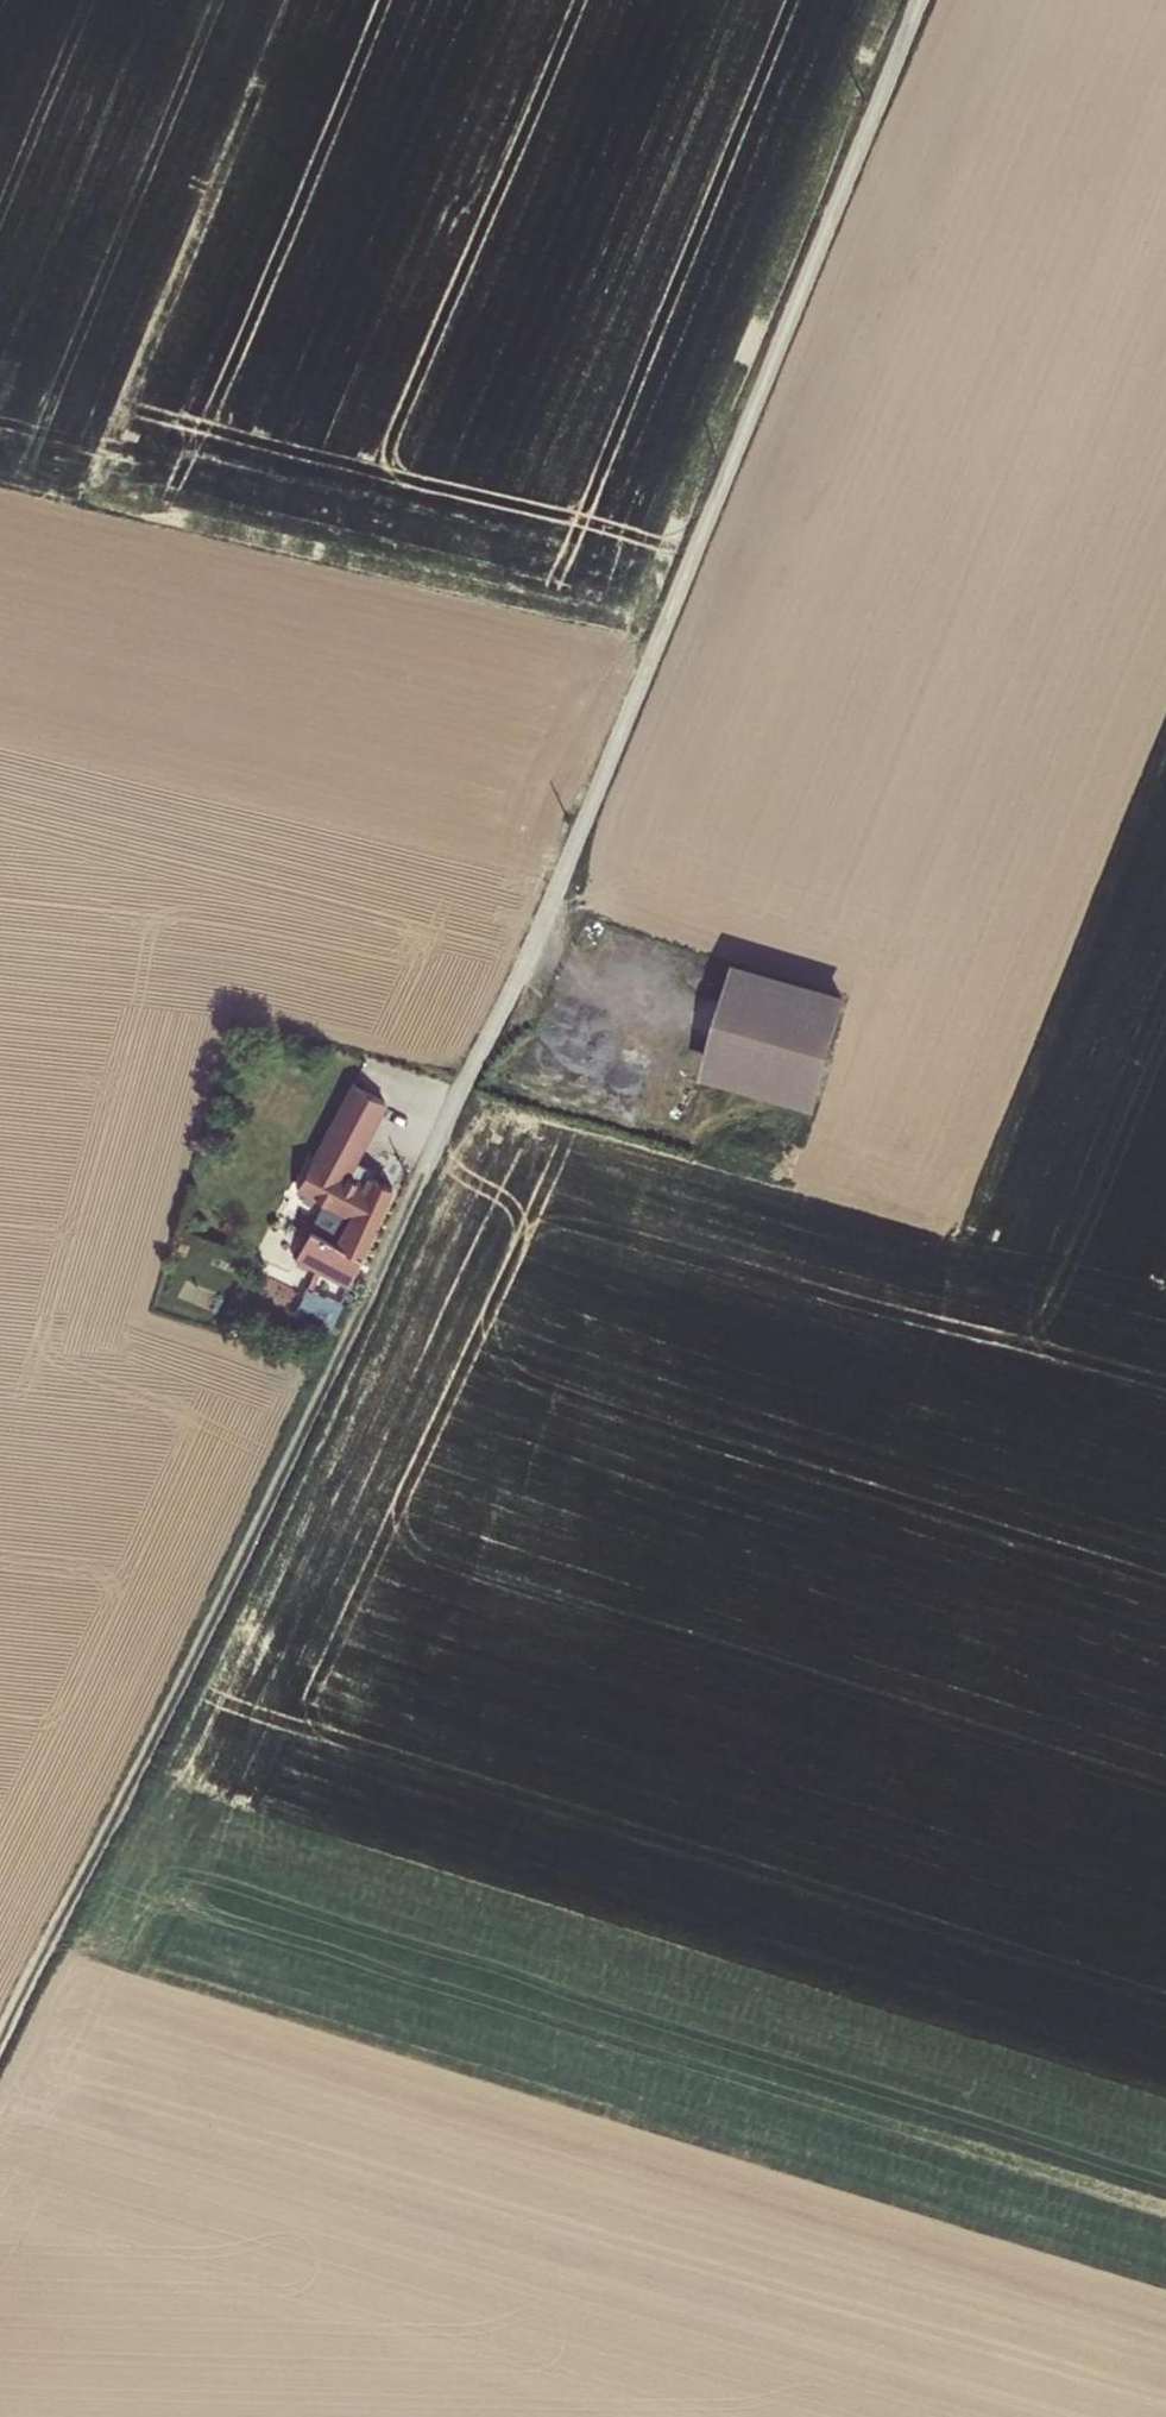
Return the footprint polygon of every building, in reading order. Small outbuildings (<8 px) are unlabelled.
[(721,1077),(834,1103),(861,985),(748,959),(721,1077)] [(350,1147),(380,1086),(347,1070),(295,1175),(322,1188),(291,1248),(340,1273),(390,1173),(367,1162),(370,1157),(350,1147)] [(319,1316),(332,1290),(299,1273),(286,1299),(319,1316)]
